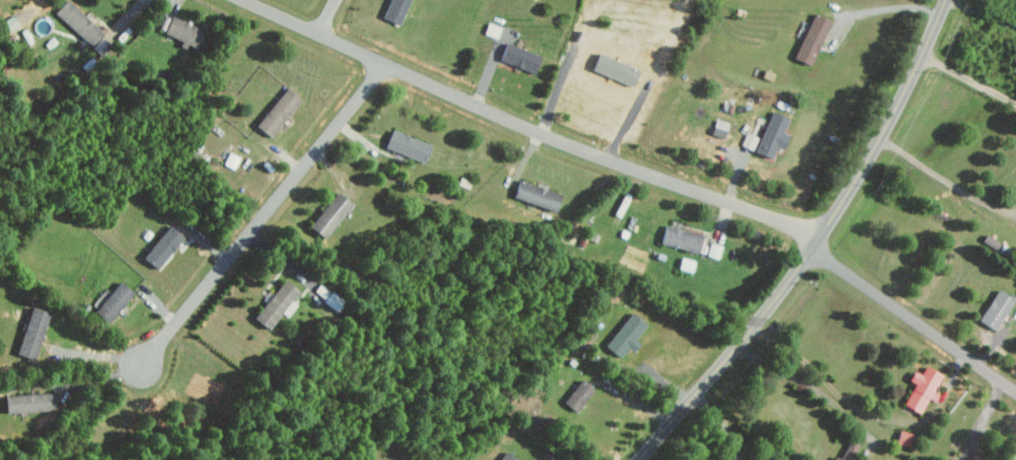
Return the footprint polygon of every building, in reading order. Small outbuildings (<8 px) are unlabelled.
[(67,0),(64,0),(53,12),(88,45),(101,31),(67,0)] [(381,18),(399,24),(407,0),(388,0),(381,18)] [(808,65),(830,20),(813,12),(791,57),(808,65)] [(196,47),(204,31),(164,13),(157,29),(196,47)] [(532,73),(539,55),(504,41),(497,59),(532,73)] [(300,100),(286,87),(253,124),(268,137),(300,100)] [(759,137),(745,132),(740,146),(770,158),(774,146),(780,148),(786,133),(782,132),(788,117),(770,110),(759,137)] [(722,137),(728,123),(716,118),(711,133),(722,137)] [(422,162),(429,145),(390,128),(383,146),(422,162)] [(223,164),(234,169),(240,158),(228,152),(223,164)] [(559,193),(517,179),(511,197),(553,211),(559,193)] [(350,203),(334,191),(305,226),(321,239),(350,203)] [(702,235),(664,223),(659,241),(696,253),(702,235)] [(155,269),(182,236),(167,224),(141,257),(155,269)] [(696,260),(680,256),(677,268),(692,273),(696,260)] [(296,305),(290,300),(298,291),(285,279),(252,316),(266,328),(280,312),(285,317),(296,305)] [(92,309),(105,322),(132,293),(119,280),(92,309)] [(312,291),(335,311),(342,302),(320,282),(312,291)] [(1014,299),(997,288),(977,320),(994,330),(1014,299)] [(47,311),(29,306),(16,353),(34,359),(47,311)] [(646,323),(631,311),(603,346),(619,358),(646,323)] [(928,398),(934,401),(939,394),(933,390),(942,375),(926,365),(921,374),(913,370),(907,380),(914,384),(903,404),(919,414),(928,398)] [(592,388),(578,378),(562,403),(577,412),(592,388)] [(5,394),(6,412),(56,411),(55,393),(5,394)] [(914,434),(899,430),(895,443),(910,447),(914,434)] [(857,442),(849,438),(839,459),(849,459),(857,442)] [(506,450),(497,459),(517,459),(506,450)]
